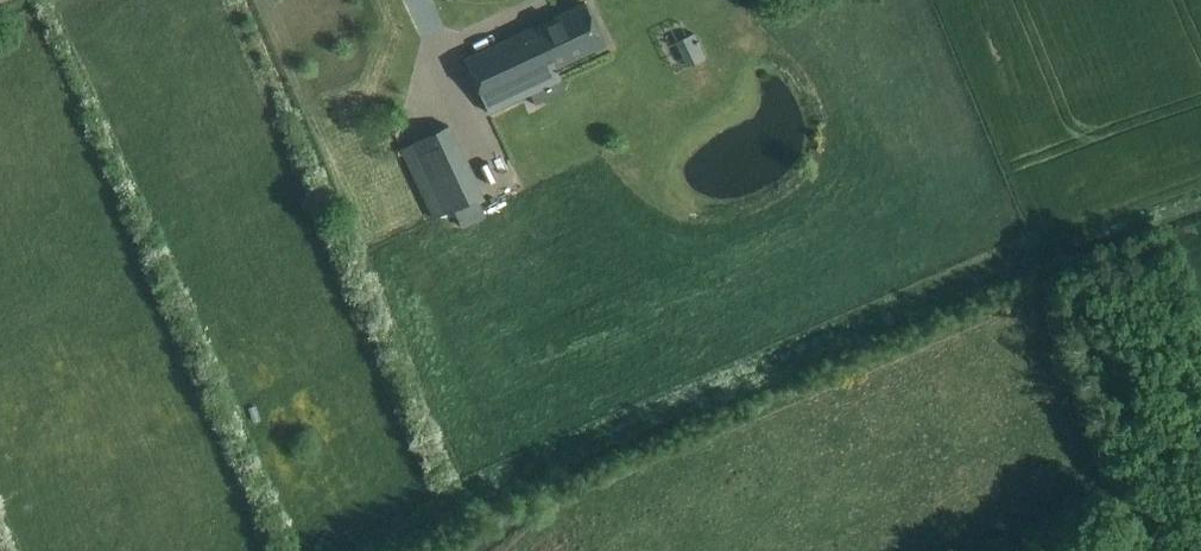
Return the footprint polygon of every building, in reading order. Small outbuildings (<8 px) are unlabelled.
[(604,44),(595,25),(585,3),(465,59),(489,112),(530,93),(561,78),(560,76),(556,67),(604,44)] [(674,69),(703,58),(693,30),(663,41),(674,69)] [(433,169),(458,223),(492,207),(467,153),(433,169)]
